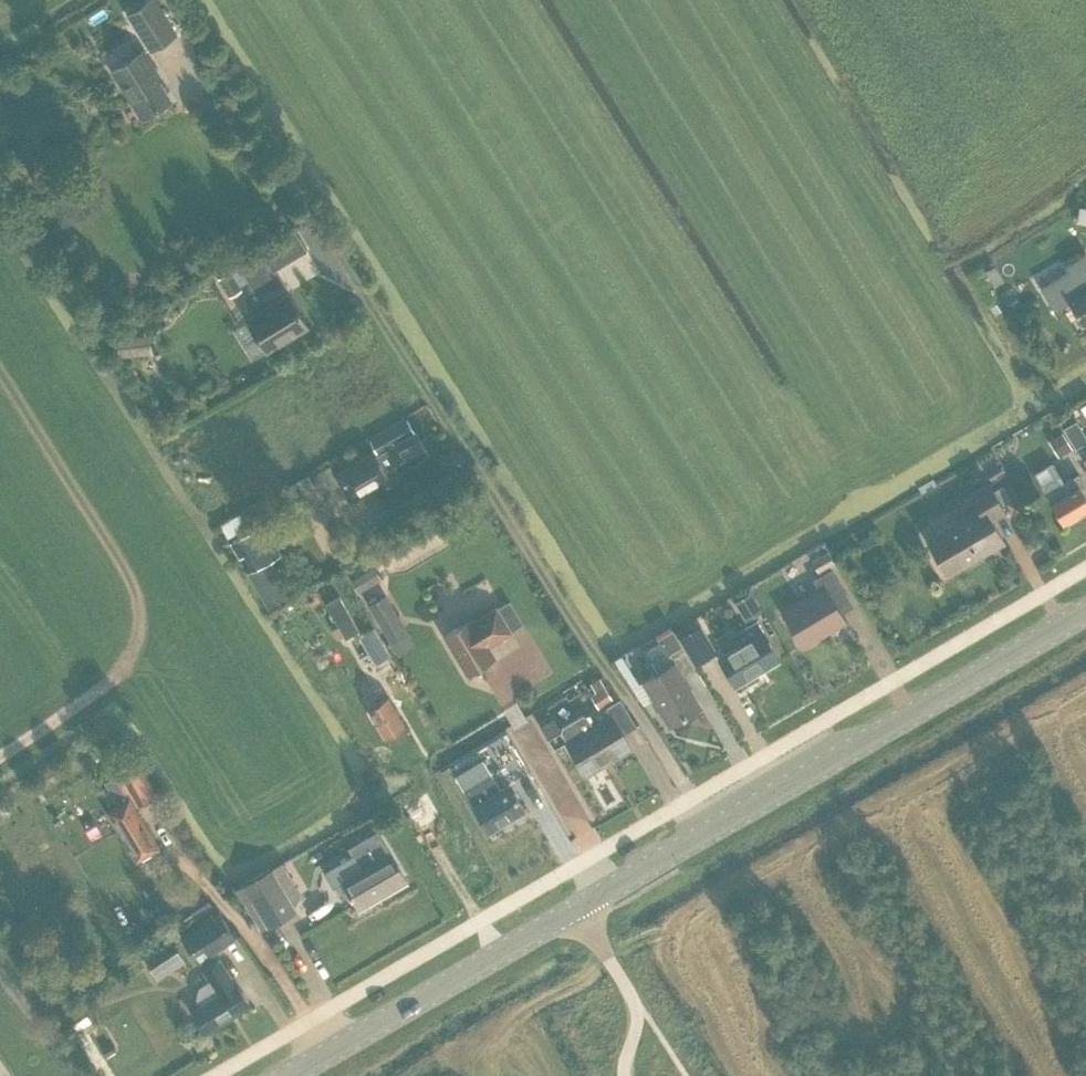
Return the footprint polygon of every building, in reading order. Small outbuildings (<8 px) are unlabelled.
[(151,49),(175,33),(154,0),(151,0),(129,14),(151,49)] [(94,24),(118,13),(113,1),(89,11),(94,24)] [(112,70),(142,117),(170,99),(152,71),(155,68),(144,50),(112,70)] [(1040,286),(1055,311),(1069,303),(1082,324),(1085,321),(1085,252),(1065,265),(1068,270),(1040,286)] [(261,253),(218,280),(229,298),(241,290),(239,287),(248,282),(257,298),(280,284),(261,253)] [(994,286),(1004,280),(995,264),(985,270),(994,286)] [(246,321),(235,328),(253,359),(265,351),(266,354),(310,327),(288,292),(245,319),(246,321)] [(350,501),(388,479),(384,471),(396,465),(399,470),(429,453),(416,431),(415,432),(407,419),(371,440),(379,453),(375,455),(373,452),(335,474),(350,501)] [(1085,440),(1085,437),(1075,420),(1064,428),(1076,447),(1085,440)] [(320,495),(308,474),(292,483),(304,505),(320,495)] [(1085,485),(1078,474),(1062,483),(1059,478),(1055,477),(1043,485),(1042,486),(1046,493),(1063,522),(1085,508),(1085,498),(1080,488),(1085,485)] [(928,539),(948,573),(1003,540),(991,520),(1005,512),(988,483),(970,493),(979,509),(928,539)] [(263,522),(235,539),(253,570),(248,572),(268,606),(290,594),(270,559),(281,553),(263,522)] [(835,563),(828,551),(812,560),(818,572),(835,563)] [(382,559),(364,573),(372,584),(390,570),(382,559)] [(784,612),(802,645),(845,620),(840,612),(853,605),(831,569),(813,580),(820,591),(784,612)] [(372,602),(368,604),(372,611),(390,643),(396,653),(415,643),(408,632),(386,594),(372,602)] [(445,635),(467,673),(495,656),(488,645),(511,631),(497,607),(474,621),(472,619),(445,635)] [(736,684),(778,659),(756,622),(735,634),(742,644),(720,657),(736,684)] [(717,651),(701,623),(678,637),(695,665),(717,651)] [(644,681),(670,724),(700,706),(681,674),(694,666),(672,628),(656,638),(664,652),(651,660),(658,672),(644,681)] [(367,654),(381,677),(397,667),(383,643),(367,654)] [(701,675),(712,696),(723,690),(713,669),(701,675)] [(387,674),(360,691),(370,707),(368,708),(385,737),(405,725),(394,706),(403,701),(387,674)] [(588,715),(582,713),(562,725),(561,730),(567,741),(566,742),(586,774),(631,747),(620,728),(633,720),(620,699),(606,707),(611,715),(594,725),(588,715)] [(130,758),(116,767),(122,776),(119,778),(136,804),(152,793),(130,758)] [(470,765),(455,774),(489,831),(524,810),(508,784),(500,789),(482,758),(470,765)] [(137,859),(158,846),(129,798),(108,810),(137,859)] [(353,853),(323,870),(333,887),(343,881),(359,908),(406,880),(378,832),(350,848),(353,853)] [(271,870),(244,886),(269,926),(295,910),(271,870)] [(237,938),(220,913),(181,937),(198,963),(237,938)] [(221,958),(203,969),(210,980),(199,987),(197,997),(201,1005),(192,1011),(206,1033),(250,1005),(221,958)]
